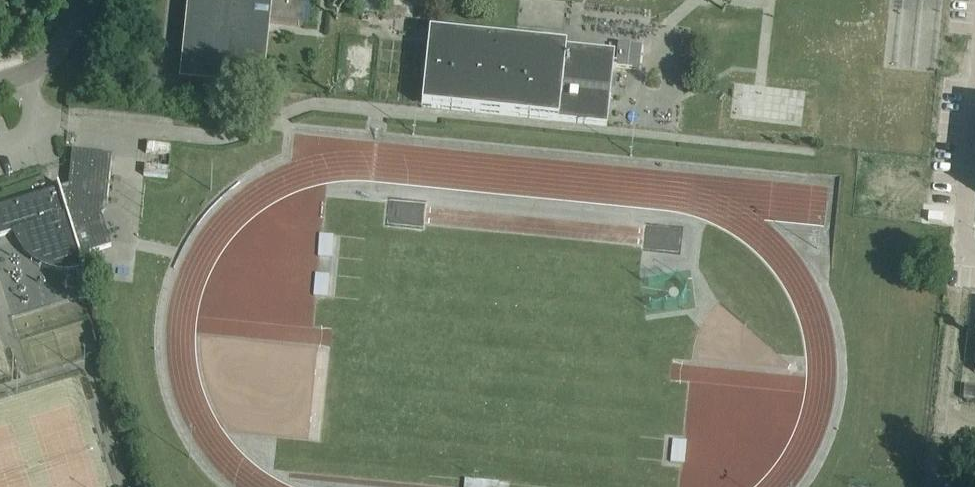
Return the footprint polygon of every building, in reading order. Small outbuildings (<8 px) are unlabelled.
[(178,75),(261,83),(268,17),(302,20),(304,0),(186,0),(178,75)] [(429,23),(421,105),(609,122),(611,91),(614,46),(565,41),(565,37),(429,23)] [(673,98),(672,132),(835,135),(836,100),(798,99),(798,92),(767,92),(767,100),(673,98)] [(111,246),(101,217),(98,205),(106,202),(111,155),(71,151),(68,185),(59,188),(80,255),(111,246)] [(82,266),(85,276),(86,275),(80,255),(59,188),(57,183),(56,184),(57,188),(0,206),(0,236),(15,231),(25,250),(41,263),(61,269),(82,266)] [(380,195),(379,220),(417,222),(419,197),(380,195)] [(671,253),(676,226),(640,219),(635,246),(671,253)] [(329,250),(329,230),(313,230),(313,249),(329,250)] [(308,269),(306,292),(324,294),(326,271),(308,269)] [(674,462),(677,442),(666,441),(664,461),(674,462)]
